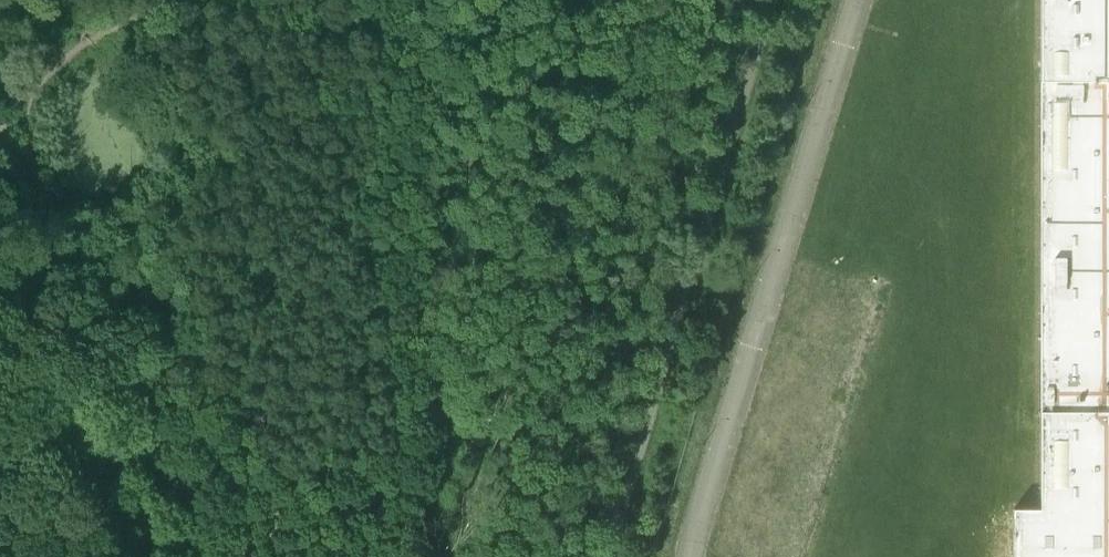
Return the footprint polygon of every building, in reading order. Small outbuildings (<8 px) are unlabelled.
[(1033,556),(1108,556),(1108,0),(1055,0),(1033,556)]
